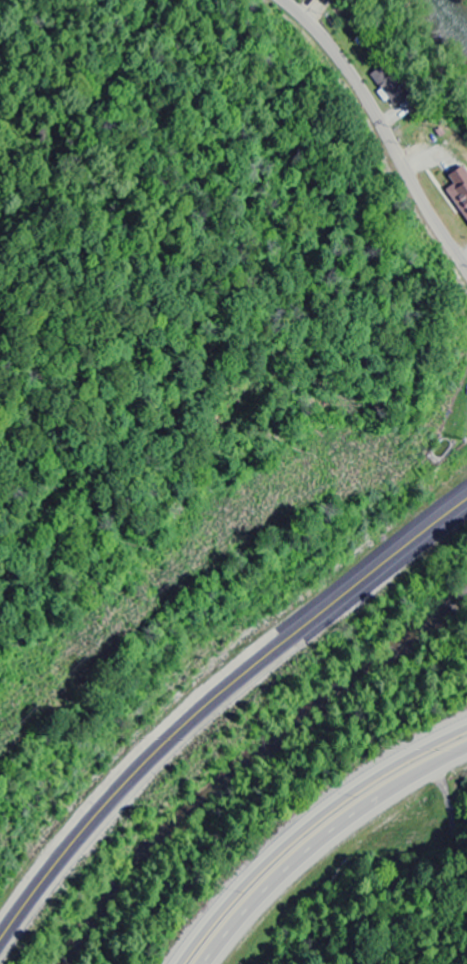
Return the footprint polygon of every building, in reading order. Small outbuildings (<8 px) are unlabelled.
[(392,109),(408,95),(382,65),(369,77),(381,91),(378,93),(392,109)] [(466,222),(466,176),(460,167),(446,178),(452,185),(444,192),(466,222)]
